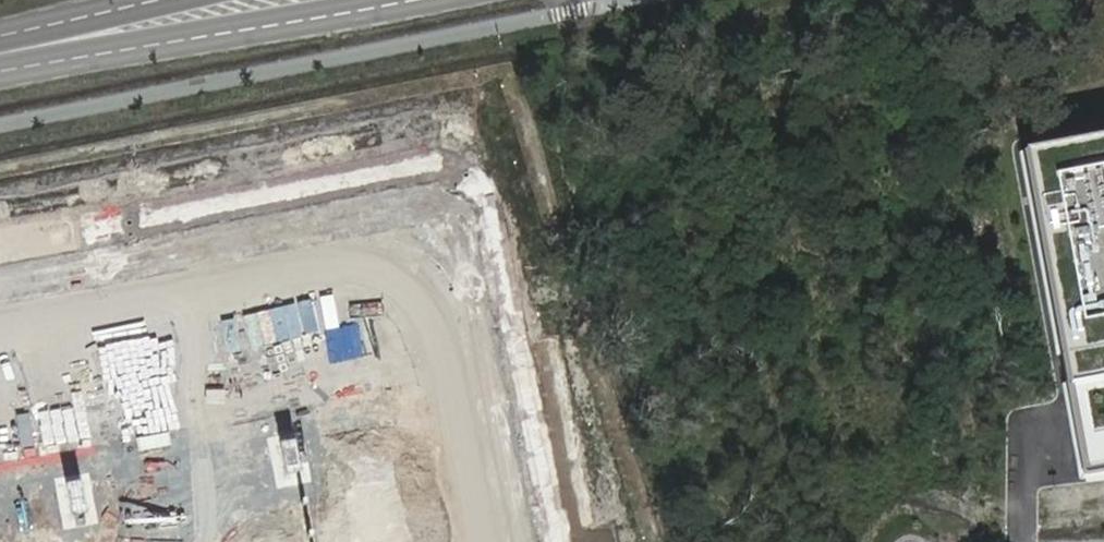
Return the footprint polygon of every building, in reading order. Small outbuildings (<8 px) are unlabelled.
[(1095,472),(1103,471),(1103,135),(1038,146),(1095,472)] [(288,415),(0,471),(0,541),(313,541),(288,415)]
